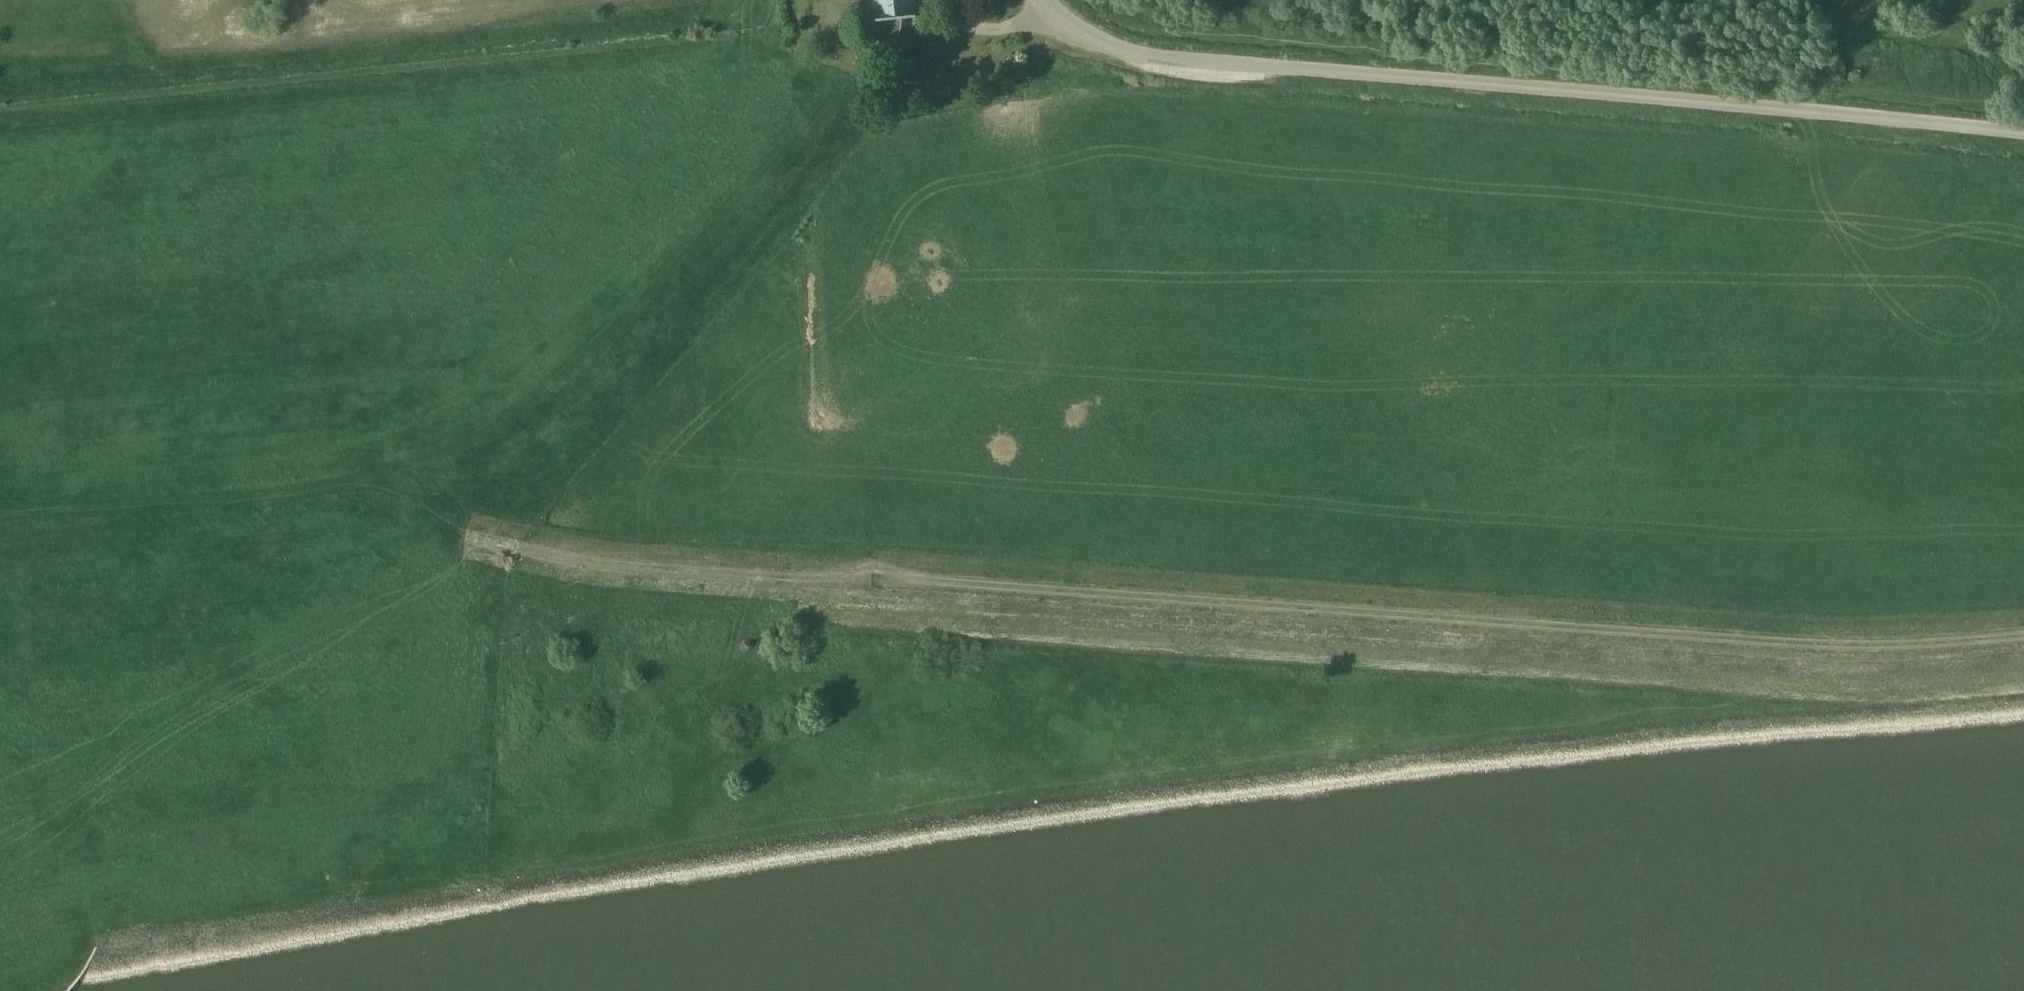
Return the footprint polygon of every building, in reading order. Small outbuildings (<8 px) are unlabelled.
[(874,11),(872,12),(869,15),(867,19),(866,22),(866,28),(867,31),(868,34),(870,37),(875,40),(877,41),(883,42),(889,41),(892,40),(895,37),(898,34),(900,31),(900,26),(900,20),(915,19),(913,0),(872,0),(874,11)]
